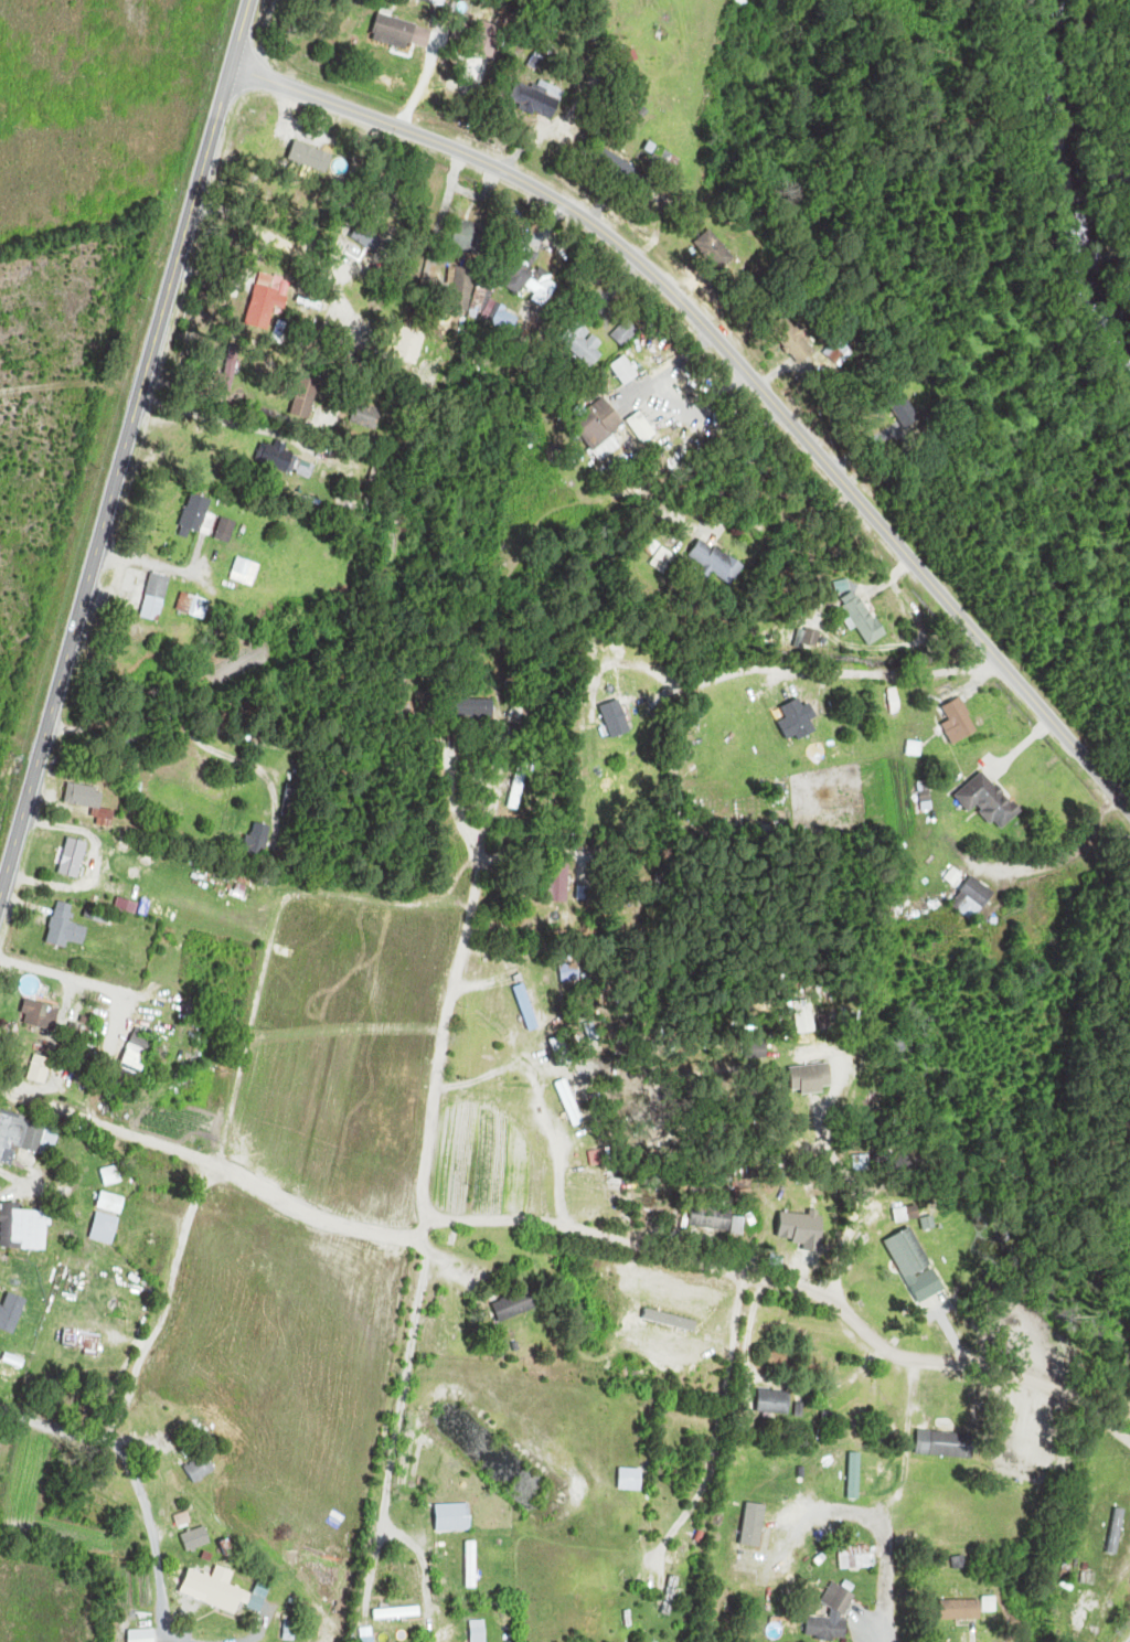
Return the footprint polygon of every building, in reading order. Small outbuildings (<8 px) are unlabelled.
[(747,13),(756,0),(739,0),(736,5),(747,13)] [(429,52),(435,29),(395,18),(397,10),(382,6),(374,38),(429,52)] [(557,119),(566,93),(520,78),(511,104),(557,119)] [(648,153),(676,168),(681,158),(653,143),(648,153)] [(489,223),(457,221),(456,252),(488,254),(489,223)] [(713,261),(729,252),(717,230),(701,239),(713,261)] [(535,268),(539,260),(520,250),(505,279),(550,302),(561,280),(535,268)] [(472,268),(453,268),(453,301),(472,301),(472,268)] [(785,342),(799,332),(788,316),(774,326),(785,342)] [(600,350),(606,343),(577,319),(560,341),(594,369),(606,355),(600,350)] [(643,330),(630,319),(614,336),(627,348),(643,330)] [(244,362),(231,355),(217,384),(230,391),(244,362)] [(298,389),(293,414),(313,418),(318,393),(298,389)] [(635,437),(605,398),(573,422),(603,462),(635,437)] [(377,430),(383,410),(359,402),(353,422),(377,430)] [(314,479),(319,460),(277,447),(277,446),(263,442),(257,462),(314,479)] [(385,466),(377,465),(374,480),(383,481),(385,466)] [(214,533),(216,515),(211,514),(213,498),(190,495),(186,529),(214,533)] [(232,543),(238,521),(224,518),(218,540),(232,543)] [(691,560),(737,585),(748,564),(703,539),(691,560)] [(666,575),(680,557),(666,547),(652,564),(666,575)] [(256,586),(263,564),(239,557),(233,579),(256,586)] [(143,618),(163,622),(173,577),(153,573),(143,618)] [(890,636),(864,589),(845,599),(872,647),(890,636)] [(205,620),(212,601),(184,592),(178,611),(205,620)] [(942,690),(949,706),(948,707),(954,721),(946,725),(955,745),(981,734),(959,683),(942,690)] [(495,719),(495,700),(471,700),(471,719),(495,719)] [(634,733),(623,700),(603,707),(613,740),(634,733)] [(778,711),(791,745),(819,734),(806,700),(778,711)] [(1003,832),(1025,815),(990,770),(959,795),(973,814),(982,806),(1003,832)] [(103,809),(107,791),(71,783),(67,804),(102,812),(99,825),(113,828),(117,812),(103,809)] [(303,817),(305,786),(288,785),(285,815),(303,817)] [(247,853),(268,858),(276,828),(254,823),(247,853)] [(60,874),(82,880),(91,843),(69,838),(60,874)] [(998,897),(977,878),(953,904),(975,923),(998,897)] [(595,901),(595,887),(580,887),(580,901),(595,901)] [(50,944),(70,948),(72,943),(87,946),(91,928),(75,924),(78,908),(59,904),(50,944)] [(512,974),(532,1033),(543,1029),(522,970),(512,974)] [(60,1009),(30,1000),(23,1024),(53,1033),(60,1009)] [(809,1037),(834,1028),(830,1014),(804,1023),(809,1037)] [(148,1075),(155,1039),(132,1035),(125,1070),(148,1075)] [(30,1079),(47,1085),(55,1061),(38,1055),(30,1079)] [(551,1069),(556,1078),(565,1073),(561,1064),(551,1069)] [(835,1094),(835,1067),(795,1067),(795,1094),(835,1094)] [(557,1085),(578,1129),(589,1123),(569,1079),(557,1085)] [(20,1149),(49,1155),(55,1127),(0,1115),(0,1162),(16,1166),(20,1149)] [(102,1169),(102,1186),(123,1186),(123,1169),(102,1169)] [(127,1199),(102,1192),(97,1210),(100,1211),(92,1240),(116,1246),(127,1199)] [(2,1249),(50,1251),(53,1201),(43,1201),(42,1208),(4,1206),(2,1249)] [(782,1213),(782,1236),(833,1236),(833,1213),(782,1213)] [(890,1240),(908,1281),(936,1269),(917,1228),(890,1240)] [(506,1324),(541,1309),(533,1290),(498,1305),(506,1324)] [(16,1294),(0,1316),(0,1330),(1,1331),(23,1299),(16,1294)] [(103,1333),(67,1330),(66,1348),(101,1352),(103,1333)] [(8,1351),(0,1368),(0,1371),(15,1379),(25,1359),(8,1351)] [(764,1415),(795,1415),(795,1392),(764,1392),(764,1415)] [(920,1456),(979,1459),(980,1434),(921,1431),(920,1456)] [(194,1482),(219,1472),(211,1455),(186,1465),(194,1482)] [(474,1531),(474,1504),(439,1504),(439,1531),(474,1531)] [(1128,1508),(1115,1507),(1111,1552),(1124,1553),(1128,1508)] [(214,1543),(208,1525),(183,1533),(189,1551),(214,1543)] [(844,1568),(875,1568),(875,1545),(844,1545),(844,1568)] [(206,1602),(239,1613),(241,1604),(264,1611),(269,1597),(232,1585),(237,1570),(218,1564),(206,1602)] [(826,1602),(849,1615),(861,1594),(837,1581),(826,1602)] [(1087,1629),(1101,1595),(1091,1591),(1077,1625),(1087,1629)] [(376,1602),(378,1630),(433,1626),(431,1598),(376,1602)] [(945,1619),(984,1619),(984,1600),(945,1600),(945,1619)] [(489,1620),(474,1620),(474,1641),(489,1641),(489,1620)] [(158,1630),(127,1630),(127,1641),(158,1641),(158,1630)]
